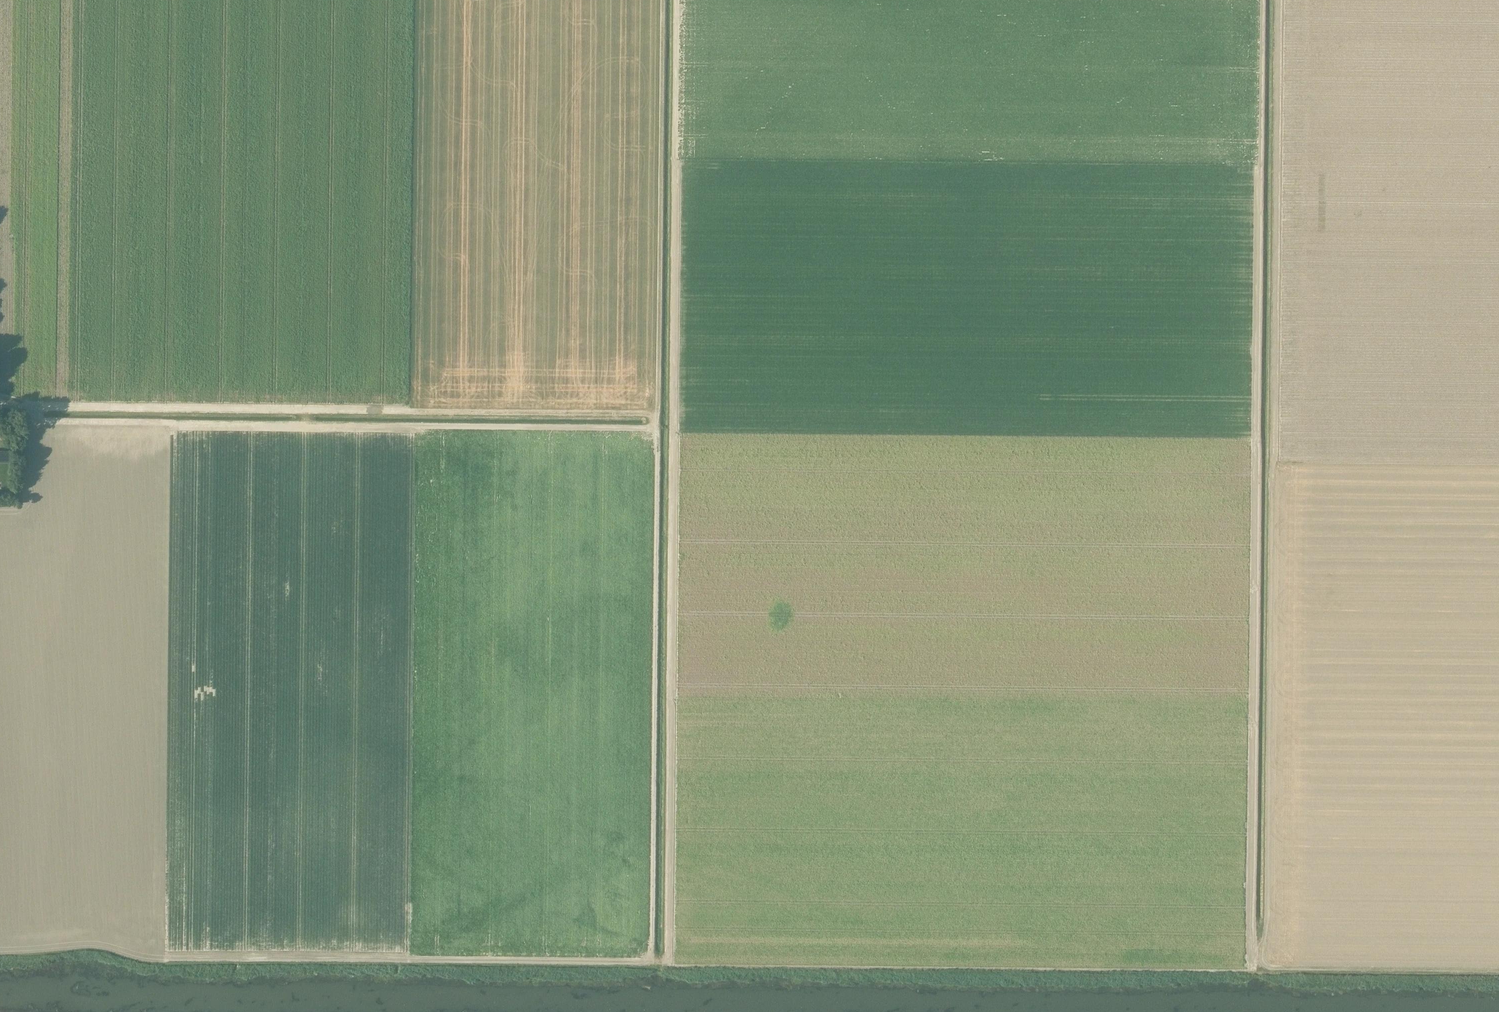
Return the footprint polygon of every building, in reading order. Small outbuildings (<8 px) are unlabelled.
[(10,452),(0,451),(0,462),(10,462),(10,452)]
